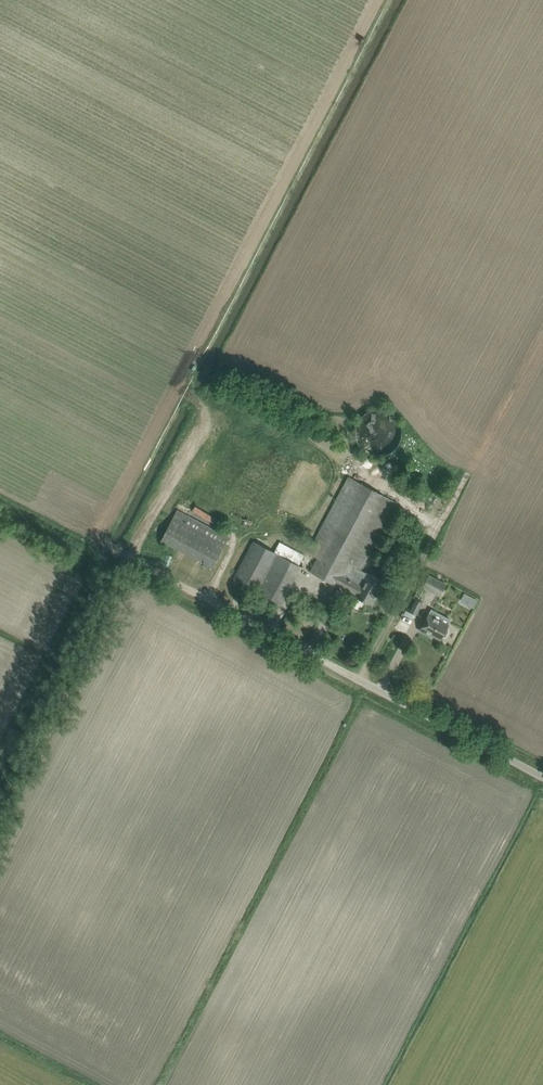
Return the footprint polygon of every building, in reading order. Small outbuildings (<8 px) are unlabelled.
[(355,432),(355,433),(355,436),(355,438),(356,440),(357,442),(358,445),(359,446),(360,448),(362,449),(363,451),(365,452),(367,453),(370,454),(372,455),(374,455),(377,455),(378,455),(381,455),(383,455),(385,454),(388,453),(390,452),(392,451),(394,449),(395,448),(396,446),(397,444),(399,442),(399,440),(400,439),(400,436),(400,434),(401,432),(400,429),(400,427),(399,425),(399,423),(397,421),(397,420),(395,418),(394,416),(392,414),(390,413),(388,412),(386,411),(384,410),(382,410),(379,409),(377,409),(374,410),(372,410),(370,411),(368,411),(366,412),(365,413),(363,415),(361,416),(359,418),(358,420),(357,422),(356,424),(355,426),(355,428),(355,430),(355,432)] [(320,474),(317,480),(327,485),(330,479),(320,474)] [(386,582),(362,570),(398,502),(349,477),(308,553),(318,558),(310,572),(374,606),(386,582)] [(162,540),(213,567),(230,537),(178,510),(162,540)] [(234,578),(247,585),(281,603),(301,566),(254,541),(234,578)] [(422,587),(440,597),(447,583),(429,575),(422,587)] [(411,610),(418,613),(424,602),(417,598),(411,610)] [(430,635),(431,633),(441,639),(446,629),(449,625),(429,614),(420,630),(430,635)]
